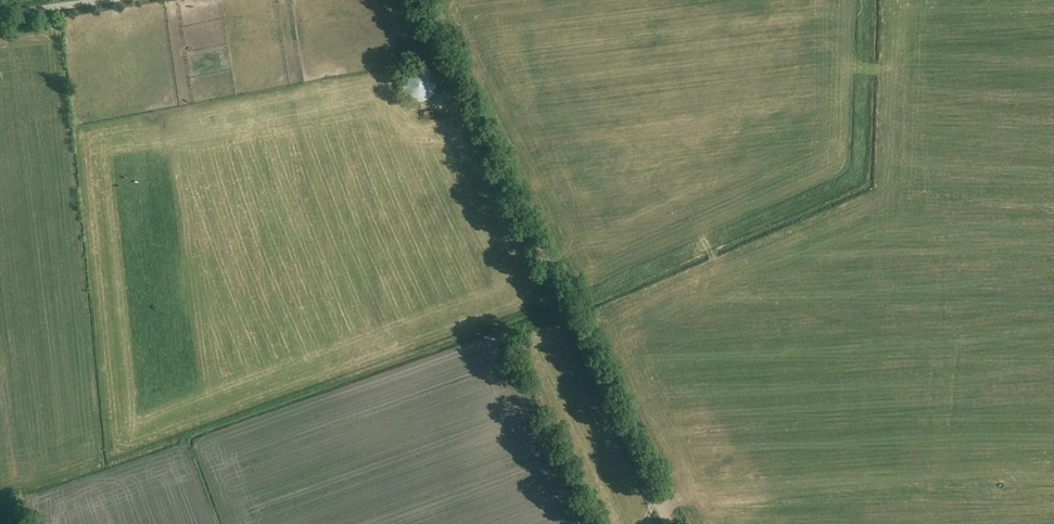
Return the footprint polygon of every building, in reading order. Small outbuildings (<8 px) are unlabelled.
[(432,72),(431,72),(431,71),(430,71),(430,70),(429,70),(429,69),(428,69),(427,69),(427,68),(426,68),(425,68),(424,68),(424,67),(423,67),(422,67),(421,67),(420,67),(419,67),(418,67),(417,67),(416,67),(416,68),(415,68),(414,68),(413,68),(413,69),(412,69),(411,69),(411,70),(410,70),(409,71),(408,71),(408,72),(407,72),(407,73),(406,73),(406,74),(406,75),(405,75),(405,76),(404,77),(404,78),(404,79),(403,79),(403,80),(403,81),(403,82),(403,83),(403,84),(403,85),(403,86),(403,87),(403,88),(403,89),(404,89),(404,90),(404,91),(405,92),(405,93),(406,94),(407,95),(407,96),(408,96),(408,97),(409,97),(410,98),(411,99),(412,99),(413,100),(414,100),(415,100),(416,101),(417,101),(418,101),(419,101),(420,101),(421,101),(422,101),(423,101),(424,101),(425,100),(426,100),(427,100),(427,99),(428,99),(429,98),(430,98),(431,97),(432,96),(433,95),(434,94),(434,93),(435,92),(435,91),(436,91),(436,90),(436,89),(436,88),(437,88),(437,87),(437,86),(437,85),(437,84),(437,83),(437,82),(437,81),(436,80),(436,79),(436,78),(435,77),(435,76),(434,75),(434,74),(433,74),(433,73),(432,72)]
